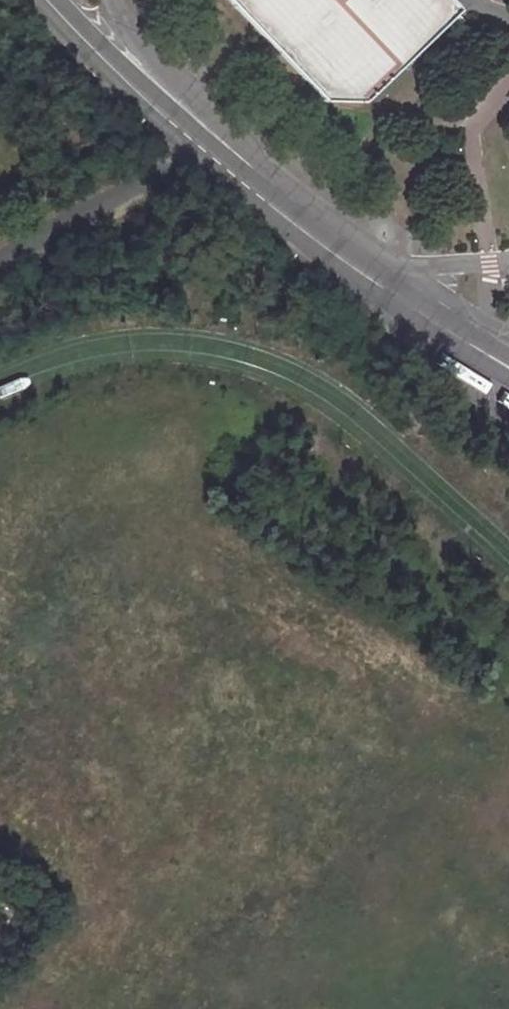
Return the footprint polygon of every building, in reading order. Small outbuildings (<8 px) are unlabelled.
[(327,102),(362,103),(458,10),(449,0),(228,0),(327,102)]
